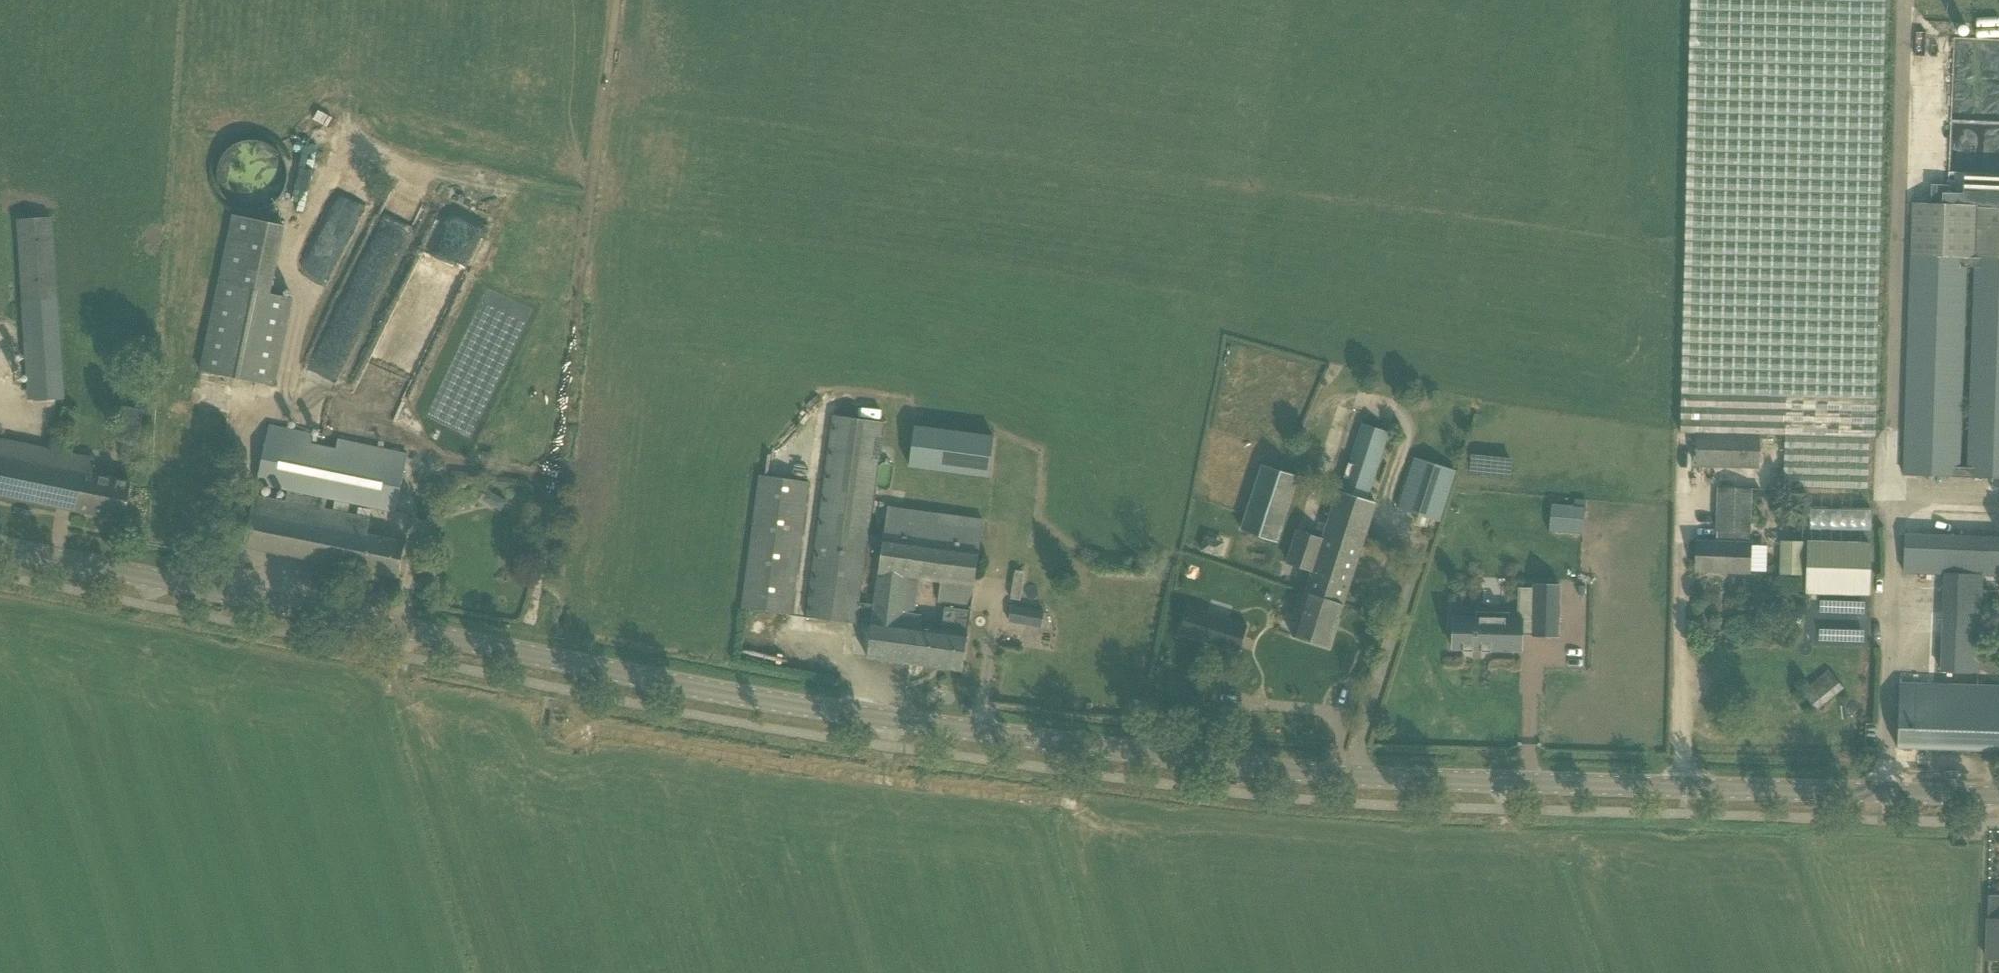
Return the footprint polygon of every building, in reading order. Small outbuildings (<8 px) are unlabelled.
[(1681,432),(1698,433),(1697,466),(1761,468),(1762,436),(1786,436),(1784,487),(1868,489),(1870,437),(1875,437),(1886,0),(1692,0),(1681,432)] [(232,198),(283,195),(280,141),(229,144),(232,198)] [(1949,173),(1949,183),(1931,183),(1931,201),(1907,201),(1904,475),(1998,476),(1998,173),(1949,173)] [(343,180),(330,209),(357,221),(370,192),(343,180)] [(62,398),(53,215),(16,217),(25,400),(62,398)] [(295,298),(272,293),(218,282),(199,369),(277,386),(295,298)] [(118,429),(140,433),(144,411),(123,406),(118,429)] [(835,416),(807,617),(856,624),(857,618),(873,621),(868,658),(963,671),(969,632),(972,613),(945,609),(942,628),(921,625),(922,618),(909,616),(910,609),(905,608),(909,578),(942,583),(939,604),(971,608),(983,529),(887,515),(884,536),(869,534),(885,421),(835,416)] [(1306,593),(1343,604),(1375,502),(1367,499),(1389,432),(1363,423),(1341,491),(1340,490),(1324,540),(1298,532),(1288,564),(1313,572),(1306,593)] [(910,465),(990,477),(996,435),(916,424),(910,465)] [(271,425),(269,434),(258,485),(287,491),(326,499),(335,501),(349,504),(396,513),(408,452),(340,439),(338,448),(312,443),(313,434),(271,425)] [(121,521),(130,481),(89,473),(92,457),(0,438),(0,496),(121,521)] [(483,452),(482,459),(491,460),(492,453),(483,452)] [(1427,528),(1430,519),(1440,522),(1456,470),(1416,458),(1399,509),(1418,515),(1416,524),(1427,528)] [(1262,465),(1240,530),(1277,542),(1298,477),(1262,465)] [(791,615),(794,595),(810,482),(761,475),(743,608),(791,615)] [(1748,570),(1748,550),(1748,533),(1751,533),(1752,488),(1720,487),(1719,540),(1698,540),(1697,569),(1748,570)] [(325,509),(326,499),(287,491),(286,502),(254,495),(244,546),(399,578),(404,542),(367,535),(370,519),(369,518),(371,510),(359,508),(357,516),(348,514),(349,504),(335,501),(333,511),(325,509)] [(501,498),(495,508),(501,512),(507,502),(501,498)] [(1572,519),(1573,510),(1551,508),(1551,517),(1572,519)] [(1827,525),(1871,525),(1872,510),(1827,509),(1827,525)] [(1984,585),(1985,576),(1998,576),(1998,536),(1907,533),(1906,572),(1946,574),(1945,604),(1983,606),(1984,585)] [(1801,575),(1802,542),(1780,542),(1779,575),(1801,575)] [(1807,595),(1866,597),(1871,597),(1872,544),(1809,542),(1809,543),(1803,543),(1803,542),(1802,542),(1801,575),(1800,591),(1808,592),(1807,595)] [(1021,600),(1024,574),(1015,573),(1011,599),(1021,600)] [(1533,620),(1518,619),(1510,619),(1510,612),(1476,611),(1476,618),(1454,617),(1453,649),(1463,650),(1463,652),(1473,652),(1474,650),(1482,650),(1482,652),(1492,653),(1492,651),(1521,651),(1522,634),(1533,634),(1533,636),(1559,636),(1560,586),(1534,586),(1534,588),(1533,620)] [(1343,605),(1343,604),(1306,593),(1293,637),(1329,648),(1343,605)] [(1009,622),(1025,625),(1028,608),(1012,605),(1009,622)] [(1179,633),(1239,652),(1247,627),(1247,626),(1227,620),(1227,619),(1222,633),(1204,627),(1209,613),(1208,613),(1208,614),(1187,608),(1188,608),(1180,633),(1179,633)] [(1829,672),(1818,680),(1802,693),(1815,709),(1830,696),(1842,687),(1829,672)] [(1998,751),(1998,687),(1900,684),(1897,748),(1998,751)] [(1988,895),(1987,919),(1986,959),(1998,960),(1998,895),(1988,895)]
